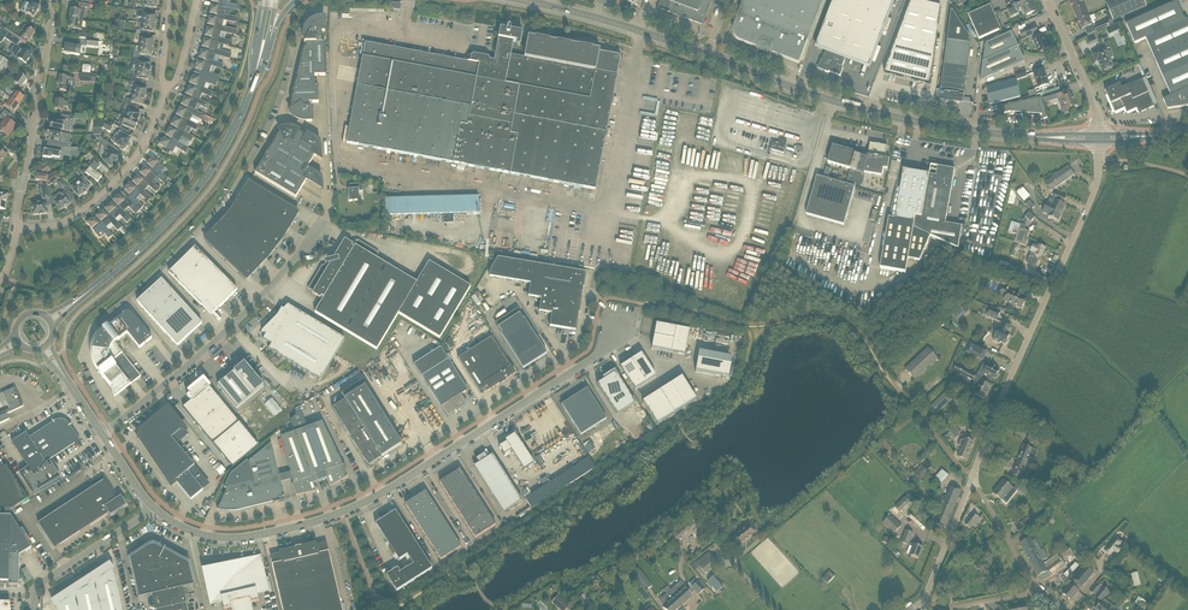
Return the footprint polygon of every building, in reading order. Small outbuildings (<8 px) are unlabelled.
[(32,0),(21,0),(25,3),(20,11),(25,14),(26,13),(33,18),(39,9),(31,4),(33,1),(34,2),(35,1),(32,0)] [(158,0),(156,0),(141,0),(140,7),(143,7),(143,11),(150,12),(151,8),(157,9),(157,5),(158,5),(158,1),(158,0)] [(227,0),(213,0),(212,2),(211,2),(212,2),(212,6),(226,9),(240,11),(238,5),(227,3),(227,0)] [(657,8),(702,24),(711,0),(660,0),(657,8)] [(824,0),(744,0),(734,27),(733,28),(733,29),(733,30),(733,32),(733,33),(734,34),(734,35),(734,36),(735,37),(736,38),(736,39),(737,39),(738,40),(739,41),(740,41),(741,42),(759,49),(761,49),(761,50),(763,52),(765,53),(767,53),(769,52),(770,53),(799,64),(812,33),(824,0)] [(895,0),(834,0),(816,48),(826,51),(825,53),(824,53),(822,60),(821,60),(818,66),(826,69),(825,72),(829,73),(829,72),(840,76),(843,68),(842,68),(845,61),(844,60),(845,58),(863,65),(865,59),(871,62),(895,0)] [(941,7),(927,3),(914,0),(912,0),(884,73),(931,85),(941,7)] [(1013,1),(1015,5),(1012,6),(1013,7),(1008,9),(1011,17),(1016,14),(1023,11),(1025,16),(1032,13),(1033,16),(1036,14),(1035,12),(1036,11),(1033,4),(1032,4),(1031,2),(1031,1),(1031,0),(1015,0),(1013,1)] [(1069,0),(1078,22),(1090,17),(1084,5),(1083,6),(1082,3),(1083,2),(1082,0),(1070,0),(1069,0)] [(1145,0),(1112,0),(1107,2),(1114,20),(1148,7),(1145,0)] [(1187,20),(1185,21),(1177,2),(1171,4),(1126,24),(1135,44),(1146,39),(1171,96),(1163,100),(1168,110),(1187,107),(1187,21),(1187,20)] [(968,15),(979,39),(1001,29),(990,5),(968,15)] [(225,15),(226,9),(212,6),(210,6),(210,11),(211,11),(211,13),(209,13),(209,14),(211,14),(210,17),(210,18),(224,20),(224,21),(239,23),(240,17),(225,15)] [(83,20),(84,11),(81,10),(81,9),(76,8),(76,11),(71,10),(70,18),(83,20)] [(150,15),(150,12),(143,11),(137,10),(137,17),(142,18),(141,23),(155,24),(155,23),(156,23),(156,19),(156,16),(150,15)] [(963,104),(971,44),(969,43),(969,37),(953,11),(951,11),(939,101),(963,104)] [(223,27),(224,21),(224,20),(210,18),(210,17),(208,17),(207,22),(209,22),(208,25),(207,24),(207,25),(208,25),(208,29),(221,32),(236,36),(237,30),(223,27)] [(1093,24),(1090,17),(1078,22),(1082,29),(1093,24)] [(81,30),(83,20),(70,18),(68,27),(81,30)] [(321,18),(319,19),(318,19),(316,19),(315,20),(313,21),(312,21),(311,22),(310,23),(309,24),(308,25),(307,26),(307,27),(306,27),(306,28),(305,29),(305,30),(304,32),(303,39),(304,37),(307,38),(304,43),(306,43),(306,48),(304,48),(291,99),(291,101),(291,102),(291,103),(291,104),(291,105),(291,106),(292,107),(292,108),(293,110),(290,112),(290,113),(291,114),(292,115),(293,116),(294,117),(295,118),(296,118),(298,119),(299,120),(301,120),(301,121),(303,121),(304,121),(306,121),(312,121),(312,108),(309,108),(309,103),(319,103),(318,86),(315,86),(315,76),(325,75),(325,42),(322,43),(322,31),(324,31),(324,18),(321,18)] [(1096,33),(1114,24),(1111,19),(1094,27),(1096,33)] [(155,25),(155,24),(141,23),(143,23),(142,31),(141,31),(140,35),(148,35),(148,32),(154,32),(154,29),(155,29),(156,25),(155,25)] [(35,32),(30,29),(28,28),(24,26),(22,30),(26,32),(23,37),(25,38),(30,41),(35,32)] [(1026,35),(1021,37),(1023,39),(1034,35),(1035,38),(1033,39),(1039,53),(1049,48),(1043,34),(1038,36),(1037,33),(1038,33),(1035,26),(1024,31),(1026,35)] [(365,43),(346,143),(596,190),(617,75),(596,71),(599,52),(600,50),(593,48),(578,45),(578,46),(571,44),(557,41),(557,42),(550,40),(536,37),(536,38),(528,36),(524,58),(510,55),(513,41),(517,42),(516,43),(516,44),(516,45),(517,45),(517,46),(518,46),(519,46),(519,45),(520,45),(520,44),(522,32),(510,30),(511,30),(511,29),(510,28),(509,28),(509,27),(509,28),(508,28),(507,28),(507,29),(507,30),(500,28),(494,61),(490,60),(488,57),(471,54),(468,56),(468,57),(467,57),(468,55),(467,55),(466,62),(365,43)] [(220,38),(221,32),(208,29),(206,28),(205,33),(206,34),(206,36),(205,35),(204,36),(206,36),(205,40),(219,44),(229,46),(230,41),(220,38)] [(21,37),(15,33),(13,31),(10,35),(13,36),(19,40),(21,37)] [(983,62),(1018,47),(1015,39),(1011,40),(1008,34),(1012,33),(1012,32),(1006,35),(986,44),(983,62)] [(8,33),(4,38),(14,45),(9,51),(12,53),(9,57),(9,58),(21,67),(24,63),(26,64),(30,58),(30,57),(31,57),(31,56),(32,55),(24,50),(18,46),(21,42),(8,33)] [(147,39),(148,35),(140,35),(139,47),(152,48),(152,47),(153,47),(154,43),(153,43),(153,40),(147,39)] [(88,38),(87,46),(99,47),(99,40),(94,39),(88,38)] [(217,50),(219,44),(205,40),(203,40),(202,44),(203,45),(203,47),(202,47),(203,47),(202,51),(215,55),(230,59),(232,54),(217,50)] [(63,44),(62,50),(64,50),(64,53),(65,53),(65,54),(70,55),(70,54),(80,55),(81,46),(80,46),(80,44),(73,42),(73,44),(68,43),(68,45),(63,44)] [(152,49),(152,48),(139,47),(138,59),(145,59),(145,56),(151,56),(152,53),(153,53),(153,49),(152,49)] [(981,81),(1019,64),(1025,61),(1024,61),(1025,61),(1021,63),(1019,57),(1022,55),(1018,47),(983,62),(981,81)] [(1105,47),(1098,51),(1092,53),(1096,61),(1098,60),(1103,71),(1113,66),(1105,47)] [(214,61),(215,55),(202,51),(200,51),(199,55),(200,56),(200,58),(198,58),(200,58),(199,62),(212,66),(212,67),(222,70),(224,64),(214,61)] [(0,56),(0,70),(5,73),(11,64),(0,56)] [(145,59),(138,59),(133,58),(132,65),(138,66),(138,70),(136,70),(150,72),(150,71),(151,71),(151,67),(150,67),(151,64),(145,63),(145,59)] [(210,73),(212,67),(212,66),(199,62),(197,61),(196,66),(197,67),(196,69),(195,68),(195,69),(196,69),(195,73),(194,72),(194,73),(218,81),(220,76),(210,73)] [(150,73),(150,72),(136,70),(135,79),(131,78),(130,82),(142,84),(143,80),(149,80),(149,77),(150,77),(150,73)] [(1044,70),(1038,71),(1034,73),(1038,88),(1049,84),(1044,70)] [(1017,80),(1027,76),(1025,71),(1015,74),(1017,80)] [(27,79),(22,76),(20,74),(17,79),(9,73),(7,76),(22,87),(27,79)] [(95,83),(96,76),(96,74),(81,73),(80,82),(95,83)] [(218,81),(194,73),(195,73),(193,77),(192,76),(192,77),(193,77),(192,79),(191,79),(189,83),(191,84),(204,89),(206,83),(216,86),(218,81)] [(58,81),(57,84),(59,84),(58,85),(61,86),(60,90),(66,91),(69,92),(69,91),(71,83),(73,83),(74,79),(66,77),(60,76),(59,81),(58,81)] [(1020,97),(1019,91),(1016,79),(986,87),(990,104),(1020,97)] [(1142,80),(1127,86),(1137,109),(1139,113),(1154,106),(1142,80)] [(141,88),(142,84),(130,82),(129,86),(134,87),(132,94),(145,98),(145,97),(146,97),(147,93),(146,93),(147,90),(141,88)] [(1110,88),(1105,91),(1115,113),(1125,109),(1127,113),(1137,109),(1127,86),(1125,83),(1124,83),(1121,84),(1120,84),(1110,88)] [(214,92),(208,90),(204,89),(191,84),(189,87),(188,87),(189,88),(188,90),(187,89),(185,94),(187,95),(187,94),(200,100),(202,94),(212,98),(214,92)] [(17,92),(14,90),(12,93),(1,86),(0,87),(0,91),(5,94),(12,99),(19,105),(24,98),(19,94),(17,92)] [(1061,98),(1059,91),(1043,96),(1045,103),(1061,98)] [(14,112),(19,105),(12,99),(5,94),(3,97),(7,100),(7,101),(4,105),(14,112)] [(145,99),(145,98),(132,94),(130,100),(127,99),(125,105),(129,106),(136,108),(137,104),(143,106),(144,102),(145,102),(146,99),(145,99)] [(209,104),(200,100),(187,94),(187,95),(185,98),(184,97),(184,98),(185,98),(184,100),(183,100),(181,104),(182,105),(195,111),(198,105),(207,109),(209,104)] [(1076,106),(1073,100),(1075,100),(1072,94),(1061,99),(1064,106),(1061,108),(1064,115),(1069,113),(1068,110),(1076,106)] [(1009,112),(1015,112),(1015,111),(1040,113),(1040,114),(1042,115),(1043,119),(1048,117),(1041,97),(1003,107),(1004,113),(1009,112)] [(64,101),(62,101),(56,100),(54,109),(63,110),(63,106),(68,107),(69,102),(64,101)] [(204,115),(195,111),(182,105),(180,108),(179,108),(180,109),(179,111),(178,110),(176,115),(177,115),(190,122),(190,121),(193,116),(202,120),(204,115)] [(135,112),(136,108),(129,106),(125,117),(126,118),(137,122),(140,115),(135,112)] [(10,114),(5,110),(0,116),(4,119),(0,125),(0,132),(7,137),(13,129),(16,124),(9,119),(12,115),(10,114)] [(199,126),(190,121),(190,122),(177,115),(175,119),(174,118),(174,119),(175,119),(174,121),(173,121),(171,125),(172,126),(184,132),(185,132),(187,126),(196,131),(199,126)] [(138,123),(137,122),(126,118),(125,117),(123,117),(119,128),(127,132),(128,128),(135,131),(138,123)] [(738,124),(769,131),(771,124),(739,118),(738,124)] [(54,119),(56,119),(55,123),(51,123),(51,125),(50,124),(49,126),(50,126),(50,128),(69,132),(71,119),(54,119)] [(110,132),(113,125),(103,120),(102,128),(110,132)] [(194,137),(187,133),(185,132),(184,132),(172,126),(170,129),(169,128),(169,129),(170,129),(169,131),(167,131),(165,135),(166,136),(179,143),(179,142),(182,137),(191,142),(194,137)] [(306,137),(298,132),(298,131),(297,130),(295,129),(294,129),(293,128),(291,128),(289,128),(288,128),(287,128),(285,128),(284,129),(282,129),(281,129),(280,130),(279,130),(281,134),(280,134),(279,135),(278,135),(278,136),(277,137),(276,138),(268,152),(269,153),(268,154),(267,153),(255,173),(296,198),(307,180),(320,187),(321,186),(321,178),(307,169),(315,155),(318,157),(320,156),(319,141),(308,135),(306,137)] [(65,134),(47,131),(47,133),(46,133),(46,134),(46,135),(46,136),(48,137),(47,140),(49,141),(48,144),(65,147),(66,143),(64,143),(65,138),(64,138),(65,134)] [(120,133),(118,136),(120,137),(118,140),(116,140),(114,143),(120,147),(120,148),(123,150),(124,149),(125,149),(127,145),(128,146),(129,144),(128,143),(131,139),(128,137),(125,135),(120,133)] [(189,148),(182,144),(179,142),(179,143),(166,136),(164,139),(163,138),(163,139),(164,139),(163,141),(162,141),(159,145),(165,148),(163,151),(165,152),(165,153),(166,154),(166,153),(168,155),(170,151),(173,153),(176,147),(186,153),(189,148)] [(116,156),(119,151),(101,138),(100,141),(98,143),(105,148),(103,151),(100,151),(100,153),(100,154),(100,155),(101,156),(101,157),(103,158),(104,159),(103,161),(109,165),(108,166),(110,167),(111,167),(112,167),(114,164),(117,161),(116,161),(119,158),(116,156)] [(772,142),(770,149),(784,153),(786,146),(787,143),(780,141),(779,144),(772,142)] [(817,176),(806,214),(844,225),(855,187),(856,184),(858,185),(859,185),(860,185),(862,185),(863,184),(863,183),(864,181),(865,174),(883,177),(884,169),(887,170),(888,170),(890,159),(889,159),(885,159),(888,146),(870,143),(869,144),(870,144),(867,158),(865,157),(866,154),(861,154),(862,154),(861,154),(860,156),(856,155),(855,155),(856,153),(856,152),(834,146),(833,145),(828,163),(829,163),(851,169),(847,182),(846,181),(845,185),(828,179),(831,169),(826,168),(823,178),(817,176)] [(43,155),(43,158),(44,158),(51,159),(51,161),(53,161),(53,160),(55,161),(64,161),(64,160),(63,160),(63,156),(70,157),(71,151),(76,152),(76,148),(63,148),(47,145),(46,150),(44,150),(43,155)] [(104,166),(91,155),(89,160),(90,161),(87,167),(90,168),(88,170),(87,171),(86,173),(91,177),(91,178),(94,182),(94,180),(98,182),(102,177),(100,175),(104,171),(101,168),(103,166),(104,166)] [(160,173),(164,168),(152,158),(149,162),(150,163),(148,164),(147,164),(148,165),(146,168),(156,177),(164,184),(168,179),(160,173)] [(889,218),(880,268),(906,273),(908,259),(920,261),(931,237),(959,249),(963,226),(946,222),(955,169),(952,169),(952,165),(942,167),(938,167),(938,168),(928,170),(924,171),(924,174),(904,170),(895,219),(889,218)] [(60,179),(57,173),(53,175),(54,177),(51,179),(48,179),(48,177),(46,177),(47,168),(39,166),(38,172),(37,171),(37,176),(38,176),(37,181),(39,181),(39,185),(48,187),(60,179)] [(1051,191),(1074,174),(1068,166),(1045,182),(1051,191)] [(152,182),(156,177),(146,168),(145,167),(141,171),(142,172),(141,173),(140,172),(140,173),(141,174),(138,176),(138,177),(149,186),(156,193),(160,188),(152,182)] [(79,177),(75,180),(78,183),(72,188),(79,197),(82,195),(83,196),(87,192),(86,191),(90,189),(86,184),(89,182),(78,170),(76,173),(79,177)] [(144,191),(149,186),(138,177),(138,176),(137,176),(134,179),(135,180),(133,182),(132,181),(133,182),(130,185),(141,195),(148,202),(152,198),(144,191)] [(61,179),(56,182),(61,190),(62,192),(59,194),(61,197),(59,199),(55,202),(60,210),(71,203),(67,195),(70,193),(61,179)] [(298,211),(274,197),(250,183),(250,182),(246,189),(244,188),(233,206),(235,207),(234,209),(230,214),(276,249),(283,240),(281,239),(289,226),(291,227),(295,219),(294,218),(298,211)] [(363,191),(362,183),(349,184),(350,190),(348,190),(349,202),(353,201),(353,202),(354,202),(354,201),(360,201),(359,191),(363,191)] [(136,200),(141,195),(130,185),(129,184),(126,188),(127,189),(125,190),(124,189),(124,190),(125,190),(123,193),(122,192),(121,192),(140,211),(144,206),(136,200)] [(48,187),(41,186),(44,200),(50,198),(48,187)] [(1015,193),(1023,202),(1031,195),(1023,186),(1015,193)] [(140,211),(121,192),(121,193),(122,194),(119,196),(119,195),(118,195),(119,196),(118,198),(117,197),(113,200),(114,202),(114,201),(124,212),(129,207),(136,215),(140,211)] [(5,210),(8,194),(0,193),(0,209),(5,210)] [(668,208),(678,208),(678,193),(674,193),(674,197),(669,197),(668,208)] [(1054,198),(1054,200),(1050,198),(1048,203),(1047,203),(1043,213),(1048,215),(1048,216),(1048,217),(1051,218),(1052,218),(1058,221),(1059,220),(1061,217),(1060,216),(1065,205),(1056,201),(1057,199),(1064,202),(1066,197),(1056,193),(1054,198)] [(479,196),(385,198),(386,215),(479,213),(479,196)] [(131,219),(124,212),(114,201),(114,202),(111,204),(110,203),(111,204),(109,206),(108,205),(105,208),(106,209),(115,220),(120,215),(127,223),(131,219)] [(1035,207),(1030,201),(1026,204),(1031,210),(1035,207)] [(47,202),(34,203),(32,204),(32,208),(31,208),(32,213),(33,213),(33,215),(48,213),(47,202)] [(122,227),(115,220),(106,209),(103,212),(102,211),(102,212),(101,213),(100,212),(96,216),(97,217),(106,228),(106,227),(111,223),(118,231),(122,227)] [(1029,213),(1025,217),(1031,222),(1035,218),(1029,213)] [(257,267),(262,262),(267,257),(269,258),(276,249),(230,214),(226,219),(225,220),(224,219),(209,234),(210,235),(205,241),(245,279),(245,280),(251,274),(252,275),(258,269),(257,267)] [(113,235),(106,227),(106,228),(97,217),(94,219),(93,218),(94,219),(92,221),(91,220),(87,223),(99,238),(104,234),(108,239),(113,235)] [(1011,222),(1008,232),(1017,235),(1015,241),(1014,242),(1026,246),(1028,241),(1028,240),(1026,240),(1029,232),(1024,230),(1026,226),(1021,225),(1011,222)] [(655,241),(666,243),(668,231),(657,229),(655,241)] [(470,287),(429,262),(417,283),(375,258),(379,253),(358,240),(350,242),(345,239),(330,264),(322,266),(308,289),(314,292),(313,294),(321,298),(322,297),(324,298),(315,313),(377,350),(398,313),(440,338),(470,287)] [(629,246),(623,244),(620,256),(627,257),(628,251),(630,252),(631,248),(629,248),(629,246)] [(1029,259),(1027,264),(1035,267),(1039,257),(1041,258),(1045,248),(1038,245),(1038,246),(1035,244),(1034,246),(1033,246),(1031,252),(1035,254),(1032,260),(1029,259)] [(237,291),(202,255),(195,248),(188,255),(189,255),(177,267),(176,267),(169,273),(201,306),(201,305),(205,302),(215,312),(237,291)] [(581,299),(583,286),(585,273),(498,258),(491,271),(489,277),(530,284),(528,297),(541,299),(539,312),(552,314),(549,327),(564,329),(576,331),(577,324),(579,312),(581,299)] [(998,258),(996,264),(1005,268),(1007,262),(998,258)] [(202,324),(162,281),(162,280),(137,302),(138,303),(177,346),(202,324)] [(1001,286),(1000,288),(1001,286),(1005,288),(1002,294),(1006,296),(1004,301),(1022,309),(1027,298),(1019,294),(1001,286)] [(282,308),(277,316),(262,332),(266,334),(263,339),(271,344),(268,350),(320,380),(345,339),(288,305),(283,310),(282,308)] [(959,310),(953,314),(958,320),(963,315),(962,313),(967,309),(967,308),(964,305),(959,310)] [(1001,312),(990,307),(986,316),(997,321),(1001,312)] [(152,338),(135,318),(133,315),(132,314),(131,313),(130,313),(129,312),(128,312),(127,312),(126,312),(125,313),(124,313),(123,314),(124,315),(109,327),(108,326),(103,330),(103,331),(104,332),(104,331),(114,344),(127,333),(139,348),(152,338)] [(547,354),(524,319),(523,320),(519,314),(498,327),(502,333),(500,334),(523,369),(547,354)] [(1012,327),(1006,324),(1002,323),(999,330),(998,329),(998,330),(997,329),(996,329),(995,330),(994,331),(994,332),(994,333),(995,334),(996,334),(993,341),(999,343),(999,342),(1005,345),(1010,335),(1008,334),(1012,327)] [(687,345),(689,330),(656,324),(651,349),(685,355),(687,345)] [(141,376),(114,344),(104,331),(104,332),(103,331),(101,333),(99,335),(97,337),(96,340),(94,343),(93,346),(93,349),(92,352),(92,355),(93,358),(93,361),(94,364),(95,365),(95,366),(96,368),(97,370),(97,371),(98,373),(103,378),(104,377),(113,388),(112,389),(115,398),(141,376)] [(489,390),(499,384),(500,385),(506,382),(505,380),(515,374),(510,366),(510,367),(491,337),(458,359),(479,392),(487,387),(489,390)] [(966,352),(982,360),(987,351),(971,343),(966,352)] [(428,356),(414,365),(440,407),(441,408),(442,407),(448,416),(455,411),(456,413),(457,413),(456,412),(459,411),(460,411),(459,410),(467,405),(460,395),(468,391),(467,390),(440,348),(428,356)] [(928,348),(905,369),(915,380),(939,359),(928,348)] [(731,365),(698,358),(700,351),(699,351),(695,372),(715,375),(729,378),(731,365)] [(656,376),(641,354),(620,367),(635,390),(648,382),(656,376)] [(244,363),(217,385),(237,408),(264,386),(244,363)] [(956,365),(954,370),(960,374),(966,377),(975,381),(972,386),(977,389),(974,393),(984,399),(991,386),(982,381),(983,379),(970,372),(956,365)] [(981,368),(978,375),(990,381),(992,377),(995,379),(996,378),(998,374),(999,371),(996,369),(997,368),(992,366),(992,367),(988,365),(986,371),(981,368)] [(604,378),(603,377),(602,377),(604,380),(597,385),(616,415),(635,404),(619,378),(620,377),(619,376),(618,377),(614,371),(604,378)] [(679,411),(696,400),(682,377),(643,402),(657,425),(679,411)] [(192,400),(183,407),(233,467),(258,446),(256,443),(203,380),(190,391),(191,392),(189,393),(189,395),(190,396),(189,397),(192,400)] [(332,409),(366,463),(367,466),(402,445),(362,381),(361,382),(365,387),(345,399),(342,394),(341,394),(345,401),(332,409)] [(23,407),(23,406),(23,405),(16,389),(15,388),(14,388),(2,393),(7,404),(10,409),(1,413),(2,416),(0,417),(0,424),(10,419),(8,417),(7,414),(23,407)] [(581,435),(606,419),(587,388),(561,405),(581,435)] [(928,409),(934,416),(955,396),(948,390),(928,409)] [(142,436),(142,437),(142,438),(142,439),(142,440),(143,441),(143,442),(143,443),(144,443),(144,444),(152,454),(156,458),(175,442),(171,438),(184,428),(172,414),(168,409),(146,427),(145,428),(144,429),(144,430),(143,430),(143,431),(143,432),(142,432),(142,433),(142,434),(142,435),(142,436)] [(12,443),(28,467),(20,473),(33,494),(60,476),(50,461),(80,441),(71,426),(72,425),(71,425),(70,425),(69,423),(66,421),(63,420),(59,419),(56,420),(53,422),(53,421),(52,421),(53,422),(29,438),(26,433),(12,443)] [(322,423),(308,428),(325,473),(327,479),(330,487),(349,477),(344,466),(343,466),(322,423)] [(961,432),(954,424),(948,429),(956,439),(960,435),(958,434),(961,432)] [(325,473),(308,428),(295,433),(312,478),(311,478),(314,484),(327,479),(325,473)] [(312,478),(295,433),(281,438),(293,484),(292,485),(296,496),(317,492),(314,484),(311,478),(312,478)] [(960,452),(958,457),(961,458),(967,460),(976,437),(970,435),(967,433),(964,440),(961,439),(958,445),(962,447),(961,448),(960,447),(958,452),(960,452)] [(534,464),(515,434),(510,438),(511,439),(499,447),(504,455),(511,450),(524,470),(534,464)] [(156,458),(154,460),(157,465),(165,474),(163,475),(170,486),(173,484),(175,482),(191,500),(195,496),(203,490),(195,480),(202,475),(177,445),(175,442),(156,458)] [(228,488),(218,509),(226,510),(232,510),(238,510),(244,509),(259,506),(273,502),(273,503),(285,500),(281,482),(279,475),(271,444),(249,463),(247,461),(231,474),(225,486),(225,487),(226,487),(228,488)] [(1021,449),(1011,475),(1017,477),(1022,479),(1032,453),(1034,449),(1023,445),(1021,449)] [(522,501),(492,455),(487,458),(484,454),(476,459),(479,463),(474,467),(504,513),(522,501)] [(1,468),(0,469),(0,491),(11,508),(27,498),(7,466),(1,468)] [(920,480),(928,472),(921,466),(914,474),(920,480)] [(939,467),(933,473),(936,476),(941,471),(939,467)] [(460,469),(450,476),(456,486),(467,480),(460,469)] [(942,471),(935,478),(940,483),(947,475),(942,471)] [(54,549),(108,514),(110,513),(109,511),(111,510),(112,512),(122,505),(122,504),(123,503),(120,498),(117,501),(115,499),(117,498),(115,496),(114,497),(112,493),(114,492),(104,476),(91,484),(94,488),(38,524),(54,549)] [(456,486),(450,476),(440,482),(446,493),(456,486)] [(471,487),(467,480),(456,486),(457,487),(461,493),(471,487)] [(1017,491),(1016,490),(1009,484),(1004,480),(993,494),(1001,500),(1007,504),(1017,491)] [(461,493),(457,487),(456,486),(446,493),(451,500),(461,493)] [(476,494),(471,487),(461,493),(461,494),(466,500),(476,494)] [(938,493),(934,498),(938,502),(941,500),(944,502),(942,506),(935,524),(940,526),(945,528),(953,510),(961,491),(956,489),(950,487),(947,496),(944,495),(943,498),(938,493)] [(11,508),(0,491),(0,508),(11,508)] [(425,491),(415,498),(422,508),(432,502),(425,491)] [(466,500),(461,494),(461,493),(451,500),(455,507),(466,500)] [(469,506),(479,500),(476,494),(466,500),(469,506)] [(905,497),(895,506),(900,512),(911,503),(905,497)] [(422,508),(415,498),(405,504),(412,515),(422,508)] [(459,512),(469,506),(466,500),(455,507),(459,512)] [(473,512),(483,505),(479,500),(469,506),(473,512)] [(437,509),(432,502),(422,508),(426,515),(437,509)] [(476,517),(486,511),(483,505),(473,512),(476,517)] [(463,518),(473,512),(469,506),(459,512),(463,518)] [(426,515),(422,508),(412,515),(416,522),(426,515)] [(441,516),(437,509),(426,515),(431,522),(441,516)] [(388,514),(384,516),(384,517),(396,536),(407,529),(395,511),(393,513),(389,515),(388,514)] [(491,518),(487,511),(486,511),(476,517),(477,518),(481,524),(491,518)] [(466,524),(476,517),(473,512),(463,518),(466,524)] [(971,529),(980,518),(974,513),(966,525),(971,529)] [(9,585),(19,585),(20,555),(31,547),(10,515),(0,515),(0,581),(9,581),(9,585)] [(431,522),(426,515),(416,522),(421,529),(431,522)] [(902,526),(891,515),(883,524),(894,534),(902,526)] [(435,528),(445,522),(441,516),(431,522),(435,528)] [(1020,523),(1024,528),(1033,521),(1030,516),(1020,523)] [(396,536),(384,517),(381,519),(382,520),(375,524),(387,542),(396,536)] [(481,524),(477,518),(476,517),(466,524),(471,531),(481,524)] [(496,525),(491,518),(481,524),(481,525),(485,532),(496,525)] [(1035,520),(1024,529),(1029,535),(1040,526),(1035,520)] [(424,534),(435,528),(431,522),(421,529),(424,534)] [(438,534),(448,527),(445,522),(435,528),(438,534)] [(684,522),(670,534),(676,541),(690,529),(684,522)] [(756,532),(752,527),(749,523),(733,536),(740,544),(746,539),(746,540),(756,532)] [(485,532),(481,525),(481,524),(471,531),(475,538),(485,532)] [(442,539),(452,533),(448,527),(438,534),(442,539)] [(428,540),(438,534),(435,528),(424,534),(428,540)] [(391,552),(413,539),(407,529),(396,536),(387,542),(390,547),(389,548),(391,552)] [(906,530),(904,536),(901,542),(909,545),(913,547),(909,555),(913,557),(919,559),(923,548),(914,544),(909,543),(913,533),(906,530)] [(456,540),(452,533),(442,539),(446,546),(456,540)] [(432,546),(442,539),(438,534),(428,540),(432,546)] [(1117,537),(1105,551),(1107,553),(1110,556),(1114,551),(1118,547),(1122,542),(1117,537)] [(1042,561),(1046,559),(1048,558),(1043,549),(1038,552),(1036,550),(1030,538),(1020,543),(1038,577),(1039,576),(1041,581),(1051,576),(1065,566),(1057,556),(1044,565),(1042,561)] [(407,556),(419,548),(413,539),(391,552),(393,556),(395,555),(399,561),(407,555),(407,556)] [(446,546),(442,539),(432,546),(436,553),(446,546)] [(461,547),(457,540),(456,540),(446,546),(451,554),(461,547)] [(329,551),(318,554),(316,544),(280,553),(282,562),(272,564),(283,609),(342,609),(329,551)] [(190,569),(189,563),(178,558),(179,557),(175,555),(175,556),(164,550),(167,546),(166,546),(164,550),(156,546),(154,545),(152,545),(150,546),(149,547),(140,552),(140,551),(136,553),(137,554),(130,559),(139,597),(138,597),(138,598),(152,595),(156,609),(188,609),(182,588),(195,585),(194,584),(194,585),(190,569)] [(451,554),(446,546),(436,553),(441,560),(451,554)] [(1066,555),(1072,550),(1068,546),(1064,549),(1064,550),(1063,551),(1066,555)] [(432,569),(419,548),(407,556),(411,561),(417,557),(419,561),(416,563),(423,575),(432,569)] [(712,556),(700,566),(705,573),(718,563),(712,556)] [(204,576),(211,604),(222,601),(224,609),(231,607),(231,609),(253,609),(252,602),(259,601),(257,593),(268,591),(260,557),(212,568),(204,576)] [(417,557),(411,561),(409,562),(411,566),(416,563),(419,561),(417,557)] [(1069,570),(1072,573),(1080,565),(1076,562),(1069,570)] [(423,575),(416,563),(411,566),(404,570),(408,576),(404,579),(407,585),(423,575)] [(114,570),(110,564),(86,579),(83,581),(84,582),(78,585),(78,584),(75,586),(52,602),(56,608),(56,609),(123,609),(114,570)] [(407,585),(404,579),(399,572),(400,571),(399,571),(398,568),(391,573),(390,571),(386,574),(387,576),(386,576),(396,591),(407,585)] [(408,576),(404,570),(403,569),(399,571),(400,571),(399,572),(404,579),(408,576)] [(638,570),(633,574),(645,591),(651,587),(638,570)] [(1068,586),(1065,590),(1068,593),(1067,594),(1074,599),(1077,596),(1080,598),(1092,583),(1090,582),(1095,576),(1089,570),(1082,579),(1085,582),(1081,587),(1073,581),(1069,586),(1068,586)] [(945,585),(947,578),(948,576),(949,574),(944,572),(943,575),(938,589),(944,591),(946,585),(945,585)] [(1134,587),(1141,585),(1138,572),(1130,574),(1134,587)] [(595,576),(591,581),(597,586),(601,580),(595,576)] [(723,588),(713,576),(708,581),(717,593),(723,588)] [(696,584),(692,587),(698,595),(705,589),(698,582),(696,584)] [(661,601),(665,606),(664,607),(663,608),(665,609),(677,609),(685,602),(688,600),(693,596),(685,588),(684,589),(679,584),(672,591),(671,590),(670,591),(667,587),(664,590),(667,594),(666,595),(666,596),(661,601)] [(1096,593),(1100,589),(1096,586),(1095,585),(1091,589),(1096,593)] [(1103,586),(1098,592),(1105,598),(1110,592),(1103,586)] [(576,601),(584,609),(590,609),(591,609),(584,601),(588,598),(584,593),(576,601)] [(866,603),(861,608),(864,609),(870,609),(876,604),(866,594),(861,598),(866,603)] [(568,603),(559,595),(552,602),(562,609),(567,609),(571,605),(568,603)] [(1142,599),(1138,605),(1144,609),(1149,604),(1142,599)] [(1114,608),(1104,600),(1096,609),(1112,609),(1114,608)]
